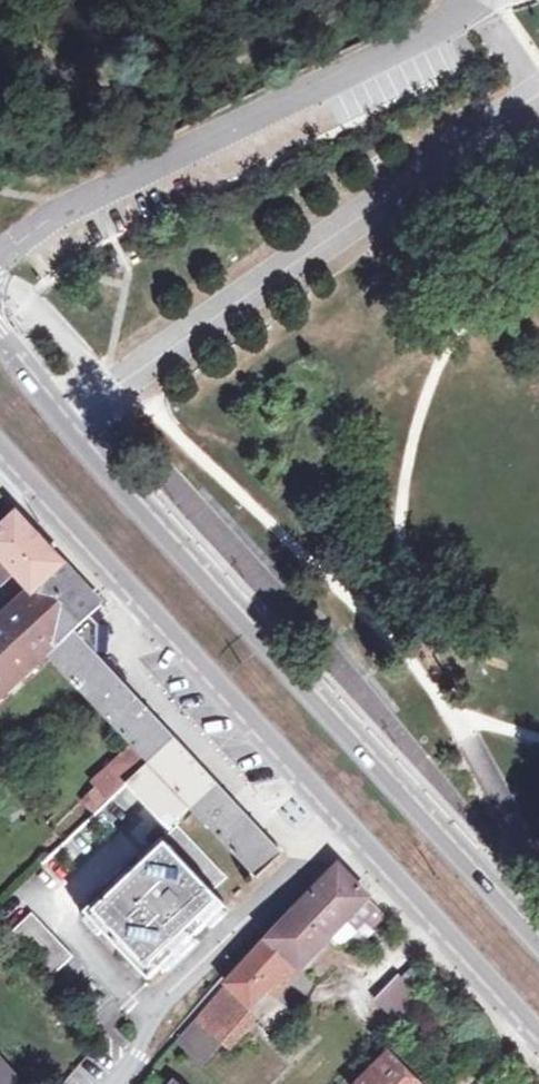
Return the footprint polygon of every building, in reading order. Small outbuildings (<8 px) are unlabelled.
[(17,514),(0,528),(0,579),(0,580),(11,570),(30,591),(20,600),(22,601),(3,619),(1,616),(0,617),(0,695),(55,643),(58,645),(69,636),(87,618),(100,607),(17,514)] [(189,808),(256,878),(278,859),(90,658),(95,654),(95,626),(87,618),(69,636),(58,645),(46,657),(132,747),(147,763),(189,808)] [(147,763),(132,747),(95,781),(99,786),(83,800),(94,812),(127,781),(147,763)] [(189,808),(147,763),(127,781),(169,825),(189,808)] [(51,830),(63,842),(88,818),(77,806),(51,830)] [(214,892),(227,880),(176,826),(141,858),(146,862),(136,871),(132,867),(85,911),(149,979),(226,906),(214,892)] [(146,862),(141,858),(132,867),(136,871),(146,862)] [(265,992),(273,1000),(297,973),(328,941),(345,923),(369,899),(339,867),(297,908),(220,993),(179,1041),(203,1064),(222,1042),(247,1013),(265,992)] [(369,899),(345,923),(353,931),(365,920),(373,928),(385,917),(369,899)] [(72,955),(32,913),(11,932),(52,976),(72,955)] [(353,931),(345,923),(328,941),(334,947),(335,948),(353,931)] [(397,1023),(406,1014),(422,1000),(400,978),(376,1003),(397,1023)] [(231,1049),(273,1000),(265,992),(247,1013),(222,1042),(231,1049)] [(398,1045),(359,1083),(437,1083),(398,1045)] [(76,1083),(99,1083),(107,1075),(89,1058),(70,1078),(76,1083)] [(0,1060),(0,1083),(22,1083),(0,1060)]
